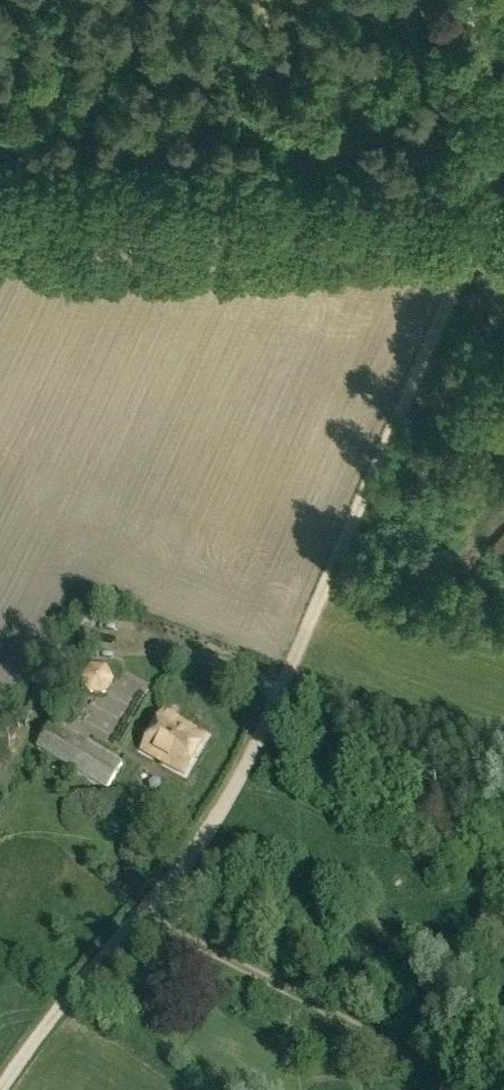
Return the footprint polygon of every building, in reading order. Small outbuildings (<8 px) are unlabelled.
[(115,682),(109,670),(95,669),(87,680),(92,692),(107,693),(115,682)] [(208,737),(166,712),(143,750),(185,775),(208,737)] [(123,760),(52,720),(37,747),(110,789),(123,760)]
